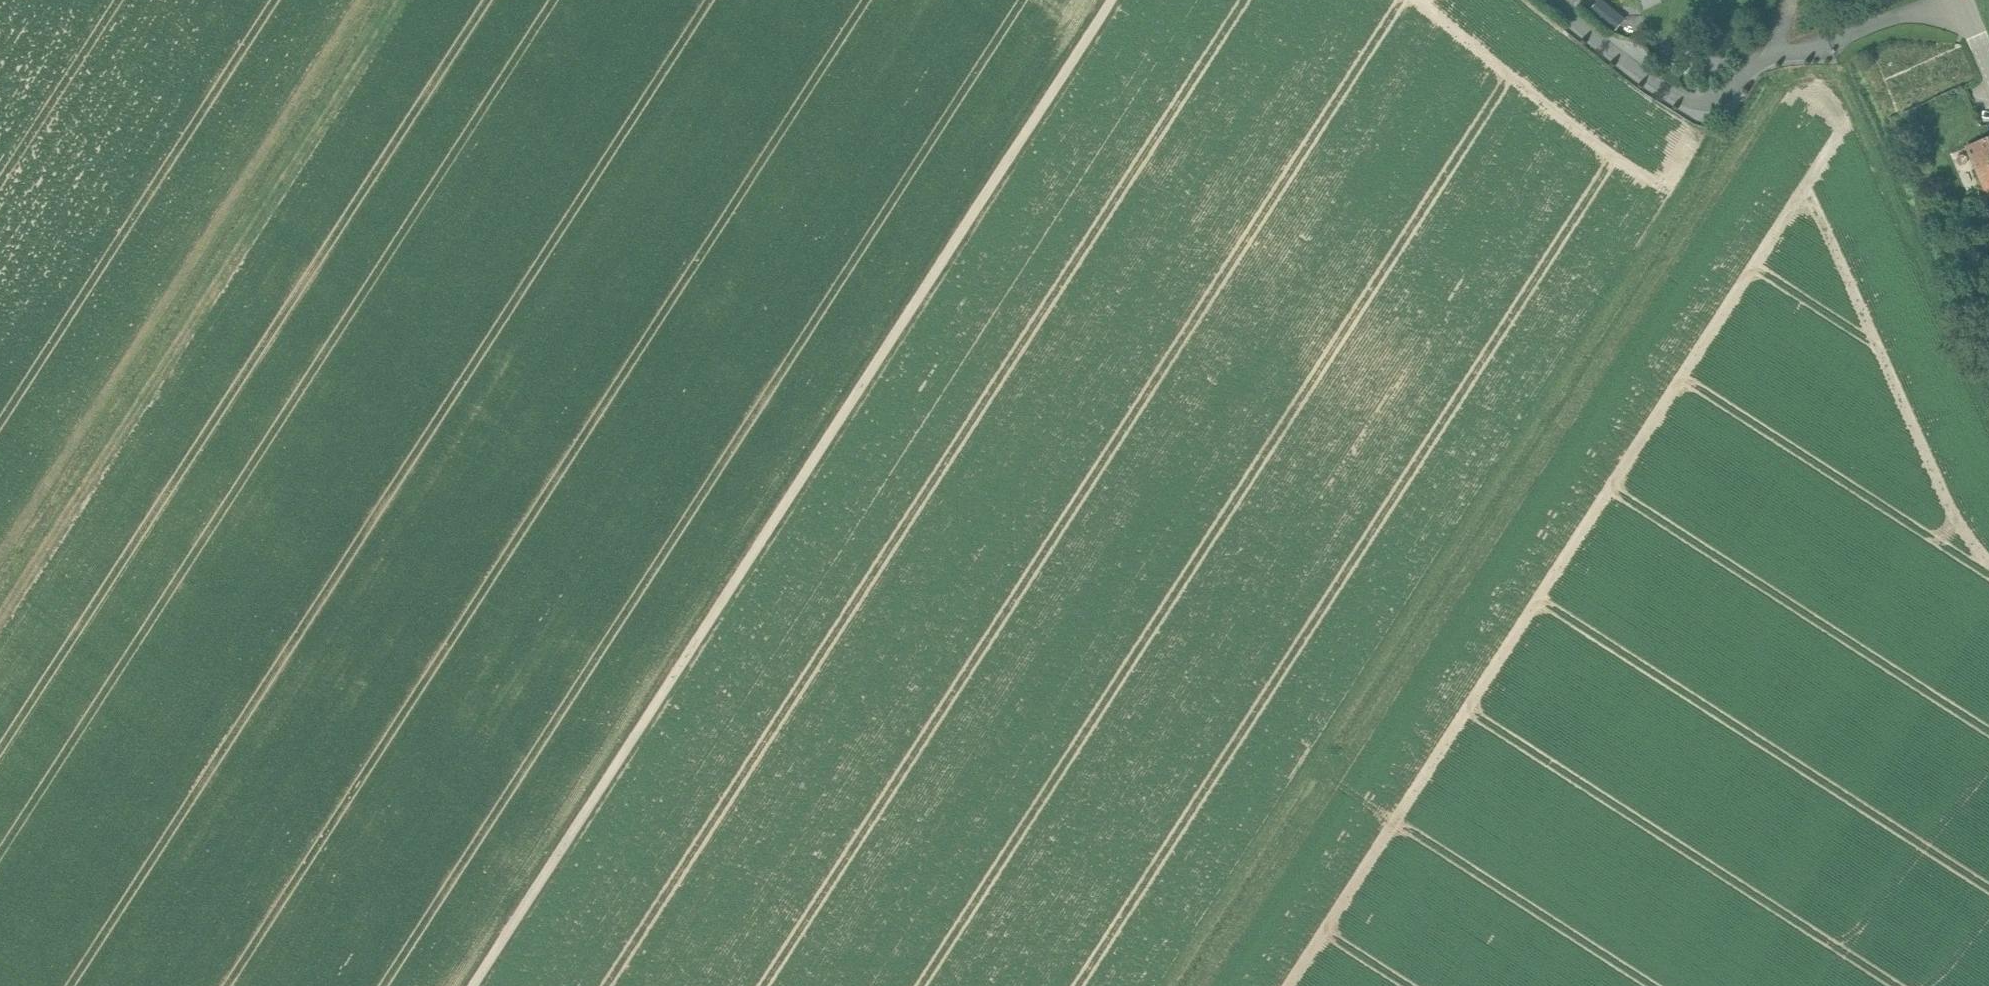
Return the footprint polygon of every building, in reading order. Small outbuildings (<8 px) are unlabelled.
[(1988,205),(1988,137),(1981,141),(1964,148),(1988,206),(1988,205)]
